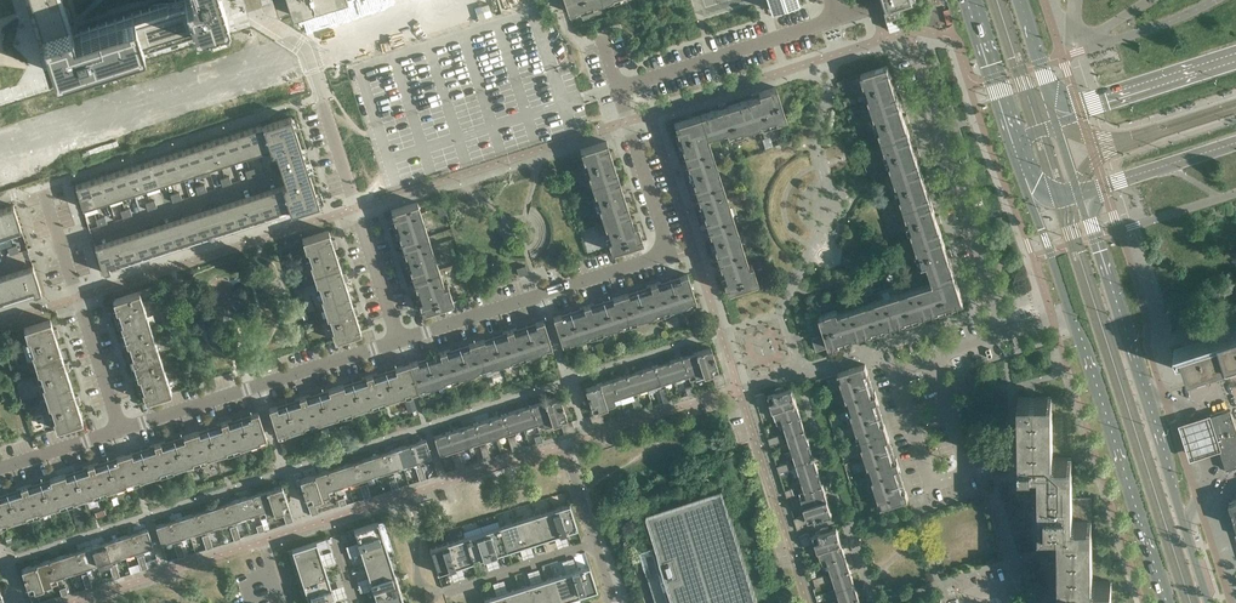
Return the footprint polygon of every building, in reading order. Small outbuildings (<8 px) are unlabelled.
[(41,34),(67,25),(66,25),(58,0),(30,0),(41,34)] [(41,34),(53,72),(194,27),(185,0),(183,0),(70,36),(67,25),(41,34)] [(194,27),(227,17),(221,0),(185,0),(194,27)] [(602,0),(564,0),(568,12),(579,8),(578,6),(591,2),(592,4),(602,1),(602,0)] [(899,88),(896,81),(893,82),(888,65),(861,74),(864,84),(866,83),(870,97),(869,97),(872,107),(898,99),(895,90),(899,88)] [(786,118),(776,86),(751,94),(753,98),(743,101),(752,127),(762,124),(761,122),(774,117),(775,121),(786,118)] [(910,122),(907,114),(904,115),(898,99),(872,107),(875,117),(877,117),(881,130),(879,130),(883,141),(909,132),(906,123),(910,122)] [(752,127),(743,101),(727,106),(726,102),(718,105),(719,108),(674,123),(677,134),(679,133),(692,129),(694,136),(699,134),(697,127),(704,125),(707,135),(726,129),(727,133),(741,128),(742,130),(752,127)] [(291,115),(263,124),(270,147),(276,168),(280,167),(283,176),(279,177),(281,182),(282,185),(284,192),(285,192),(291,212),(319,203),(315,190),(313,184),(307,165),(303,153),(297,134),(295,128),(291,115)] [(270,147),(263,124),(251,128),(258,151),(270,147)] [(719,172),(707,135),(704,125),(697,127),(699,134),(694,136),(692,129),(679,133),(683,146),(682,147),(690,174),(692,173),(699,171),(701,177),(719,172)] [(258,151),(251,128),(238,132),(245,155),(258,151)] [(245,155),(238,132),(226,136),(233,159),(245,155)] [(920,155),(918,147),(914,148),(909,132),(883,141),(886,151),(888,150),(892,163),(890,164),(893,174),(920,165),(917,156),(920,155)] [(233,159),(226,136),(213,140),(220,163),(233,159)] [(220,163),(213,140),(201,144),(208,167),(220,163)] [(621,184),(613,160),(612,158),(616,157),(613,149),(610,150),(607,141),(580,149),(584,160),(585,159),(590,172),(588,173),(594,193),(596,193),(600,206),(599,207),(602,217),(628,208),(623,192),(627,191),(624,183),(621,184)] [(208,167),(201,144),(188,148),(196,171),(208,167)] [(196,171),(188,148),(176,152),(183,175),(196,171)] [(183,175),(176,152),(163,156),(171,179),(183,175)] [(171,179),(163,156),(151,160),(158,183),(171,179)] [(158,183),(151,160),(138,164),(146,187),(158,183)] [(146,187),(138,164),(126,168),(133,191),(146,187)] [(931,189),(929,181),(925,182),(920,165),(893,174),(897,184),(898,183),(903,197),(901,197),(904,207),(931,199),(928,190),(931,189)] [(133,191),(126,168),(113,172),(121,195),(133,191)] [(726,193),(719,172),(701,177),(699,171),(692,173),(694,179),(692,180),(699,202),(726,193)] [(121,195),(113,172),(101,176),(108,199),(121,195)] [(108,199),(101,176),(88,180),(96,203),(108,199)] [(96,203),(88,180),(75,184),(82,207),(96,203)] [(285,192),(284,192),(282,185),(270,189),(272,196),(279,216),(291,212),(285,192)] [(279,216),(272,196),(270,189),(257,193),(260,200),(266,220),(279,216)] [(266,220),(260,200),(257,193),(245,197),(247,204),(254,224),(264,221),(266,220)] [(732,212),(726,193),(699,202),(701,207),(703,207),(705,213),(703,214),(705,221),(732,212)] [(254,224),(247,204),(245,197),(233,201),(235,208),(241,228),(252,225),(254,224)] [(942,222),(939,214),(936,215),(931,199),(904,207),(907,218),(909,217),(913,230),(912,231),(915,241),(941,232),(938,223),(942,222)] [(241,228),(235,208),(233,201),(220,205),(222,212),(229,232),(240,229),(241,228)] [(429,236),(418,201),(391,210),(397,227),(398,227),(401,233),(399,234),(402,245),(429,236)] [(10,237),(23,233),(21,227),(20,224),(17,215),(13,205),(0,209),(10,237)] [(229,232),(222,212),(220,205),(208,209),(210,216),(216,236),(229,232)] [(643,241),(637,223),(635,216),(631,217),(628,208),(602,217),(605,227),(607,226),(611,239),(608,240),(611,251),(643,241)] [(10,237),(0,209),(0,240),(10,237)] [(216,236),(210,216),(208,209),(195,213),(197,220),(204,240),(216,236)] [(743,245),(735,222),(732,212),(705,221),(712,241),(714,240),(716,247),(714,247),(716,254),(743,245)] [(204,240),(197,220),(195,213),(183,217),(185,224),(192,244),(204,240)] [(192,244),(185,224),(183,217),(170,221),(173,228),(179,248),(192,244)] [(179,248),(173,228),(170,221),(158,225),(160,232),(167,252),(179,248)] [(167,252),(160,232),(158,225),(145,229),(148,236),(154,256),(167,252)] [(154,256),(148,236),(145,229),(133,233),(135,240),(142,260),(154,256)] [(340,264),(335,250),(334,248),(338,247),(335,238),(332,239),(329,230),(302,238),(306,249),(307,249),(311,261),(310,262),(313,272),(340,264)] [(958,283),(949,257),(953,256),(950,248),(947,249),(941,232),(915,241),(918,251),(920,250),(924,263),(922,264),(923,265),(928,263),(934,282),(945,278),(948,287),(958,283)] [(142,260),(135,240),(133,233),(120,237),(123,244),(129,264),(142,260)] [(439,270),(432,246),(429,236),(402,245),(407,261),(409,260),(411,266),(409,267),(413,278),(439,270)] [(129,264),(123,244),(120,237),(108,241),(110,248),(117,268),(129,264)] [(117,268),(110,248),(108,241),(95,245),(98,254),(98,255),(100,263),(101,263),(104,272),(117,268)] [(758,281),(752,263),(749,265),(743,245),(716,254),(722,274),(724,274),(726,280),(723,281),(726,291),(758,281)] [(831,257),(831,256),(831,255),(831,254),(831,253),(830,252),(829,251),(828,250),(827,250),(826,250),(825,249),(823,250),(822,250),(821,251),(820,252),(819,252),(819,253),(819,254),(818,254),(818,255),(818,256),(818,257),(818,258),(819,258),(819,259),(820,261),(821,261),(822,262),(823,262),(825,262),(826,262),(827,262),(828,261),(829,260),(830,260),(830,259),(831,258),(831,257)] [(350,297),(345,281),(349,280),(346,272),(343,273),(340,264),(313,272),(316,283),(318,282),(322,295),(320,295),(324,306),(350,297)] [(20,269),(22,276),(28,296),(30,296),(35,294),(41,292),(39,283),(36,275),(33,265),(20,269)] [(528,272),(525,265),(517,268),(519,275),(528,272)] [(7,273),(9,280),(16,300),(18,300),(23,298),(28,296),(22,276),(20,269),(7,273)] [(454,301),(448,284),(444,285),(439,270),(413,278),(418,294),(420,294),(422,300),(419,301),(422,311),(454,301)] [(3,304),(5,304),(10,302),(16,300),(9,280),(7,273),(0,275),(0,294),(3,304)] [(696,299),(693,291),(688,274),(679,276),(680,280),(661,286),(668,308),(669,310),(689,304),(688,302),(696,299)] [(964,302),(958,283),(948,287),(945,278),(934,282),(916,288),(924,314),(940,309),(939,307),(953,303),(953,305),(964,302)] [(668,308),(661,286),(658,287),(657,283),(650,285),(651,289),(629,296),(628,293),(620,295),(628,321),(635,319),(636,321),(656,314),(655,312),(668,308)] [(924,314),(916,288),(898,294),(903,310),(913,307),(916,317),(924,314)] [(150,324),(143,301),(139,291),(113,299),(118,317),(120,316),(122,322),(120,323),(124,333),(150,324)] [(903,310),(898,294),(878,300),(886,327),(906,320),(906,318),(912,316),(913,318),(916,317),(913,307),(903,310)] [(628,321),(620,295),(612,298),(614,301),(591,308),(590,304),(583,306),(584,310),(563,317),(561,314),(553,317),(561,342),(568,340),(569,342),(589,335),(588,334),(602,329),(602,331),(622,325),(622,323),(628,321)] [(361,331),(356,314),(359,313),(357,305),(353,306),(350,297),(324,306),(327,316),(329,316),(333,328),(331,329),(335,340),(361,331)] [(886,327),(878,300),(855,308),(863,334),(873,331),(872,329),(879,327),(879,329),(886,327)] [(863,334),(855,308),(839,313),(847,339),(857,336),(863,334)] [(847,339),(839,313),(837,309),(820,315),(815,313),(808,326),(816,330),(820,329),(822,335),(812,338),(816,351),(840,343),(839,340),(845,338),(846,340),(847,339)] [(61,353),(57,339),(56,337),(60,336),(57,328),(54,329),(50,319),(24,328),(27,339),(29,338),(33,351),(31,351),(35,362),(61,353)] [(552,346),(545,323),(544,320),(535,322),(537,326),(514,333),(513,329),(509,330),(513,340),(518,356),(525,354),(525,356),(545,350),(545,348),(552,346)] [(161,358),(150,324),(124,333),(129,350),(131,350),(133,355),(131,356),(134,367),(161,358)] [(518,356),(513,340),(509,330),(506,331),(508,335),(485,342),(484,339),(476,341),(485,367),(491,365),(492,367),(512,360),(511,358),(518,356)] [(1235,358),(1235,331),(1180,349),(1188,373),(1235,358)] [(485,367),(476,341),(469,344),(470,347),(447,355),(446,350),(443,351),(451,378),(458,376),(458,377),(478,371),(478,369),(485,367)] [(719,370),(716,362),(720,361),(717,353),(713,354),(711,347),(683,356),(688,374),(690,380),(719,370)] [(451,378),(443,351),(439,352),(441,357),(419,364),(418,360),(406,364),(395,367),(396,371),(378,377),(377,372),(369,375),(378,401),(384,399),(384,401),(405,394),(405,393),(412,390),(412,392),(415,391),(418,390),(417,389),(418,388),(424,386),(425,388),(445,382),(444,380),(451,378)] [(72,387),(67,371),(70,369),(68,361),(64,362),(61,353),(35,362),(38,372),(40,372),(44,384),(42,385),(45,395),(72,387)] [(688,374),(683,356),(669,361),(675,379),(688,374)] [(172,392),(161,358),(134,367),(140,384),(142,383),(143,389),(142,389),(145,400),(172,392)] [(675,379),(669,361),(655,365),(661,383),(675,379)] [(874,402),(878,401),(876,394),(872,395),(865,373),(868,372),(865,364),(838,373),(838,374),(840,373),(842,379),(840,380),(843,390),(847,400),(849,399),(853,412),(851,413),(857,433),(859,433),(861,439),(887,431),(884,423),(881,424),(874,402)] [(661,383),(655,365),(641,369),(647,387),(661,383)] [(647,387),(641,369),(627,374),(633,392),(647,387)] [(633,392),(627,374),(613,378),(619,396),(620,396),(633,392)] [(378,401),(369,375),(361,377),(363,382),(345,387),(344,384),(336,386),(344,412),(351,410),(351,412),(372,405),(371,403),(378,401)] [(619,396),(613,378),(585,387),(587,394),(584,395),(586,403),(586,404),(590,403),(592,411),(621,402),(620,396),(619,396)] [(344,412),(336,386),(328,389),(329,392),(311,398),(310,394),(302,396),(311,423),(317,421),(318,423),(338,416),(338,414),(344,412)] [(694,392),(692,386),(685,388),(687,394),(694,392)] [(801,416),(792,388),(785,390),(784,386),(776,389),(775,389),(776,392),(768,395),(778,424),(783,422),(801,416)] [(83,420),(77,403),(81,402),(79,395),(75,396),(72,387),(45,395),(49,405),(51,405),(55,417),(53,418),(56,429),(83,420)] [(668,393),(666,387),(659,389),(661,395),(668,393)] [(670,400),(668,393),(661,395),(663,402),(670,400)] [(567,419),(565,411),(568,410),(568,409),(566,401),(562,402),(560,395),(531,405),(537,423),(539,428),(567,419)] [(311,423),(302,396),(295,399),(296,403),(278,409),(277,405),(269,408),(277,434),(284,431),(284,433),(305,427),(304,425),(311,423)] [(640,402),(638,396),(631,398),(633,404),(640,402)] [(1072,496),(1072,458),(1053,458),(1052,412),(1049,412),(1048,396),(1036,396),(1033,396),(1030,396),(1018,396),(1019,451),(1020,467),(1035,467),(1037,467),(1038,467),(1039,513),(1091,512),(1091,496),(1072,496)] [(642,409),(640,402),(633,404),(636,411),(642,409)] [(537,423),(531,405),(518,409),(523,427),(537,423)] [(523,427),(518,409),(504,414),(510,432),(523,427)] [(1231,409),(1209,415),(1220,450),(1226,470),(1235,467),(1235,425),(1231,409)] [(266,437),(260,417),(258,411),(250,414),(251,417),(233,423),(232,419),(224,421),(233,448),(239,446),(240,448),(260,441),(260,439),(266,437)] [(510,432),(504,414),(490,418),(496,436),(510,432)] [(1209,415),(1180,425),(1190,459),(1220,450),(1209,415)] [(805,430),(801,416),(783,422),(787,436),(805,430)] [(496,436),(490,418),(476,422),(482,441),(496,436)] [(233,448),(224,421),(217,424),(218,428),(200,434),(199,431),(191,433),(199,459),(206,457),(206,458),(227,452),(226,450),(233,448)] [(482,441),(476,422),(462,427),(468,445),(482,441)] [(468,445),(462,427),(448,431),(454,449),(468,445)] [(810,444),(805,430),(787,436),(792,449),(810,444)] [(454,449),(448,431),(434,436),(440,454),(454,449)] [(903,491),(895,469),(900,467),(898,461),(893,462),(886,440),(889,439),(887,431),(861,439),(864,446),(862,446),(868,467),(870,466),(874,479),(872,480),(879,500),(881,499),(883,506),(881,506),(881,507),(909,498),(906,490),(903,491)] [(199,459),(191,433),(183,435),(184,439),(166,445),(165,440),(157,443),(166,469),(172,467),(173,469),(193,463),(193,461),(199,459)] [(543,441),(541,434),(534,436),(536,443),(543,441)] [(784,440),(782,437),(781,434),(775,436),(777,443),(784,440)] [(516,442),(514,435),(508,437),(510,444),(516,442)] [(777,443),(775,436),(768,438),(770,445),(777,443)] [(432,457),(426,439),(412,443),(418,461),(432,457)] [(519,449),(516,442),(510,444),(512,451),(519,449)] [(166,469),(157,443),(150,445),(151,450),(132,456),(131,452),(128,453),(116,457),(118,460),(100,466),(98,462),(91,464),(99,491),(105,489),(106,491),(127,484),(126,482),(132,480),(133,480),(134,482),(137,481),(139,480),(160,473),(160,471),(166,469)] [(418,461),(412,443),(398,447),(404,466),(418,461)] [(489,451),(487,444),(480,446),(482,453),(489,451)] [(814,458),(810,444),(792,449),(796,463),(814,458)] [(404,466),(398,447),(384,452),(390,470),(404,466)] [(491,457),(489,451),(482,453),(484,460),(491,457)] [(390,470),(384,452),(370,456),(376,474),(390,470)] [(461,460),(459,453),(452,455),(454,462),(461,460)] [(376,474),(370,456),(356,461),(362,479),(376,474)] [(819,471),(814,458),(796,463),(801,477),(819,471)] [(463,466),(461,460),(454,462),(457,468),(463,466)] [(362,479),(356,461),(343,465),(348,483),(362,479)] [(792,468),(791,465),(790,462),(784,464),(786,470),(792,468)] [(99,491),(91,464),(83,467),(84,471),(66,477),(65,473),(57,476),(66,502),(72,499),(73,501),(93,495),(93,493),(99,491)] [(786,470),(784,464),(777,466),(779,472),(786,470)] [(348,483),(343,465),(329,470),(334,488),(348,483)] [(424,471),(422,465),(415,467),(418,474),(424,471)] [(336,493),(334,488),(329,470),(300,479),(304,492),(311,515),(319,513),(315,500),(336,493)] [(426,478),(424,471),(418,474),(420,480),(426,478)] [(823,485),(819,471),(801,477),(805,491),(823,485)] [(396,480),(394,474),(388,476),(390,483),(396,480)] [(66,502),(57,476),(50,478),(51,482),(33,488),(31,483),(24,486),(32,512),(39,510),(39,512),(60,505),(59,504),(66,502)] [(399,487),(396,480),(390,483),(392,489),(399,487)] [(369,489),(366,483),(360,485),(362,491),(369,489)] [(293,521),(286,498),(282,485),(253,494),(259,512),(260,518),(282,511),(286,523),(293,521)] [(832,514),(823,485),(805,491),(799,492),(809,521),(817,519),(818,522),(827,520),(825,516),(832,514)] [(24,486),(16,488),(18,492),(0,498),(0,523),(5,521),(6,523),(27,516),(26,514),(32,512),(24,486)] [(794,494),(792,488),(785,490),(787,496),(794,494)] [(371,496),(369,489),(362,491),(364,498),(371,496)] [(758,602),(749,573),(760,569),(751,543),(740,547),(722,489),(648,513),(658,545),(640,551),(644,564),(644,565),(655,600),(656,602),(757,602),(758,602)] [(259,512),(253,494),(239,498),(245,517),(259,512)] [(347,504),(344,497),(338,499),(340,506),(347,504)] [(245,517),(239,498),(225,503),(231,521),(245,517)] [(231,521),(225,503),(211,507),(217,525),(231,521)] [(577,528),(570,503),(552,509),(559,534),(577,528)] [(217,525),(211,507),(197,512),(203,530),(217,525)] [(559,534),(552,509),(534,515),(542,539),(559,534)] [(203,530),(197,512),(184,516),(189,534),(203,530)] [(1111,581),(1092,581),(1091,512),(1039,513),(1040,552),(1055,552),(1059,552),(1059,575),(1059,591),(1065,591),(1071,591),(1071,598),(1071,602),(1112,602),(1111,581)] [(542,539),(534,515),(517,520),(525,545),(542,539)] [(189,534),(184,516),(170,521),(175,539),(189,534)] [(525,545),(517,520),(500,526),(508,550),(525,545)] [(175,539),(170,521),(156,525),(162,543),(175,539)] [(384,540),(378,522),(354,529),(360,547),(384,540)] [(265,530),(263,523),(256,525),(258,532),(265,530)] [(239,531),(236,524),(230,526),(232,533),(239,531)] [(508,550),(500,526),(482,531),(490,556),(508,550)] [(846,556),(837,528),(830,530),(829,526),(820,529),(821,532),(813,535),(823,564),(828,562),(846,556)] [(153,546),(148,528),(134,532),(139,550),(153,546)] [(241,538),(239,531),(232,533),(234,540),(241,538)] [(490,556),(482,531),(465,537),(473,561),(490,556)] [(139,550),(134,532),(120,537),(126,555),(139,550)] [(211,540),(209,533),(202,535),(204,542),(211,540)] [(126,555),(120,537),(106,541),(112,559),(126,555)] [(473,561),(465,537),(448,543),(456,567),(473,561)] [(213,547),(211,540),(204,542),(206,549),(213,547)] [(390,557),(384,540),(360,547),(365,565),(390,557)] [(112,559),(106,541),(92,546),(98,564),(112,559)] [(322,559),(317,542),(317,541),(292,549),(298,567),(322,559)] [(183,549),(181,542),(174,544),(176,551),(183,549)] [(456,567),(448,543),(430,548),(438,573),(438,572),(456,567)] [(98,564),(92,546),(78,550),(84,568),(98,564)] [(185,556),(183,549),(176,551),(179,558),(185,556)] [(84,568),(78,550),(64,555),(70,573),(84,568)] [(146,561),(144,554),(137,556),(139,563),(146,561)] [(70,573),(64,555),(50,559),(56,577),(70,573)] [(850,570),(846,556),(828,562),(832,576),(850,570)] [(395,574),(390,557),(365,565),(371,582),(395,574)] [(56,577),(50,559),(21,569),(26,581),(33,602),(38,602),(40,602),(36,590),(58,583),(56,577)] [(328,577),(322,559),(298,567),(303,584),(328,577)] [(148,568),(146,561),(139,563),(141,570),(148,568)] [(118,570),(116,563),(110,565),(112,572),(118,570)] [(597,590),(589,565),(571,571),(579,595),(597,590)] [(120,576),(118,570),(112,572),(114,579),(120,576)] [(855,584),(850,570),(832,576),(837,589),(855,584)] [(579,595),(571,571),(554,577),(562,601),(579,595)] [(90,579),(88,572),(82,574),(84,581),(90,579)] [(401,592),(395,574),(371,582),(376,599),(401,592)] [(829,580),(827,577),(826,574),(820,576),(822,582),(829,580)] [(822,582),(820,576),(813,578),(815,585),(822,582)] [(333,594),(328,577),(303,584),(309,602),(333,594)] [(554,577),(537,582),(544,602),(555,602),(562,601),(554,577)] [(92,585),(90,579),(84,581),(86,588),(92,585)] [(499,592),(507,590),(504,579),(496,582),(499,592)] [(537,582),(519,588),(524,602),(544,602),(537,582)] [(855,584),(837,589),(841,602),(842,602),(859,597),(855,584)] [(68,593),(66,586),(60,589),(62,595),(68,593)] [(519,588),(502,593),(505,602),(524,602),(519,588)] [(401,592),(376,599),(377,602),(404,602),(401,592)] [(502,593),(484,599),(485,602),(505,602),(502,593)] [(333,594),(309,602),(336,602),(333,594)]
